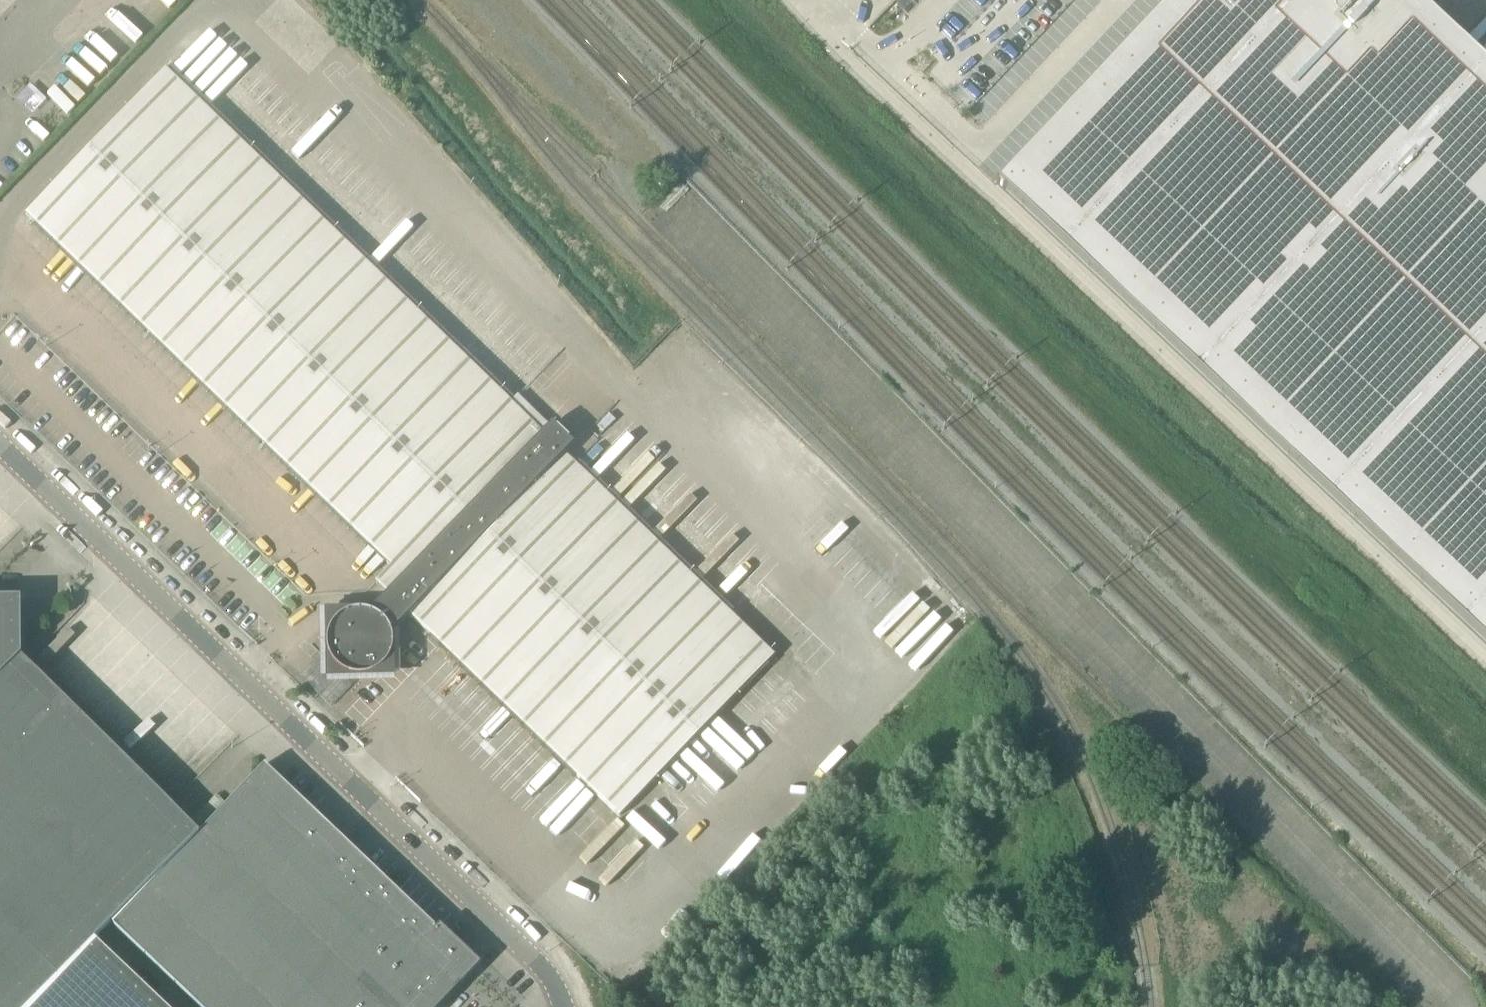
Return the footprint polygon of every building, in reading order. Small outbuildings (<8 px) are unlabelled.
[(996,185),(1004,193),(1014,202),(1068,253),(1147,327),(1280,452),(1350,518),(1475,636),(1485,647),(1485,67),(1458,40),(1457,40),(1420,4),(1415,0),(1170,0),(1153,18),(1072,104),(1004,176),(996,185)] [(390,567),(375,583),(387,595),(371,611),(324,611),(325,680),(394,679),(393,631),(409,615),(618,817),(773,655),(565,454),(573,445),(551,424),(543,432),(167,71),(26,217),(390,567)] [(96,943),(112,926),(199,834),(20,658),(21,657),(20,599),(0,600),(0,1006),(35,1006),(96,943)] [(199,834),(112,926),(198,1006),(440,1006),(480,965),(439,926),(436,929),(264,766),(263,766),(199,834)] [(96,943),(35,1006),(163,1006),(96,943)]
